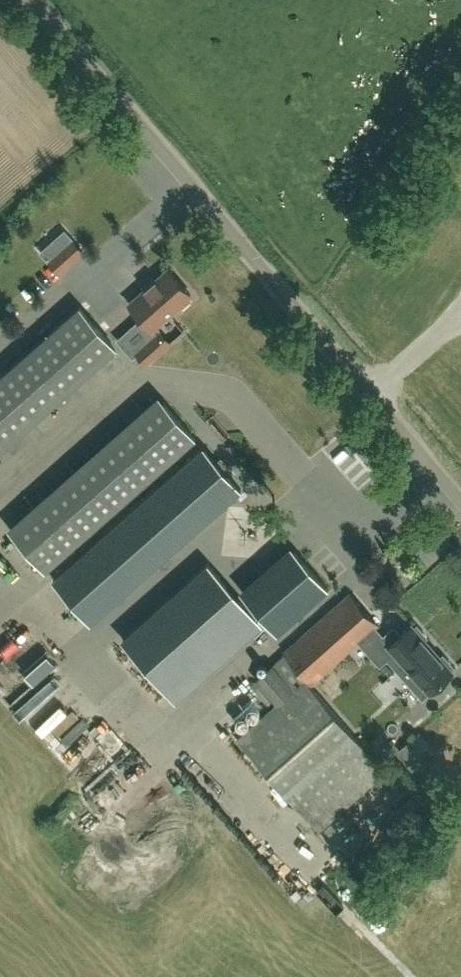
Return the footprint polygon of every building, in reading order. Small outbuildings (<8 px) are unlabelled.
[(39,253),(48,263),(59,275),(85,252),(74,240),(65,230),(39,253)] [(193,288),(172,263),(132,297),(154,322),(179,300),(183,301),(191,294),(191,290),(193,288)] [(0,376),(0,454),(124,350),(86,304),(0,376)] [(165,346),(155,335),(136,352),(147,363),(165,346)] [(205,448),(199,453),(94,544),(128,584),(238,486),(212,456),(205,448)] [(296,550),(242,595),(248,602),(270,627),(322,581),(300,556),(296,550)] [(286,653),(272,664),(255,679),(276,702),(237,738),(318,831),(386,771),(311,685),(353,648),(362,658),(380,642),(371,632),(379,625),(350,591),(283,651),(286,653)] [(383,681),(391,675),(426,715),(456,688),(453,685),(456,683),(448,673),(445,676),(428,656),(431,654),(422,644),(419,646),(405,630),(386,649),(380,643),(363,658),(383,681)] [(40,690),(20,706),(27,715),(47,699),(40,690)] [(71,743),(95,720),(75,698),(50,721),(71,743)] [(418,746),(433,727),(423,720),(409,739),(418,746)]
